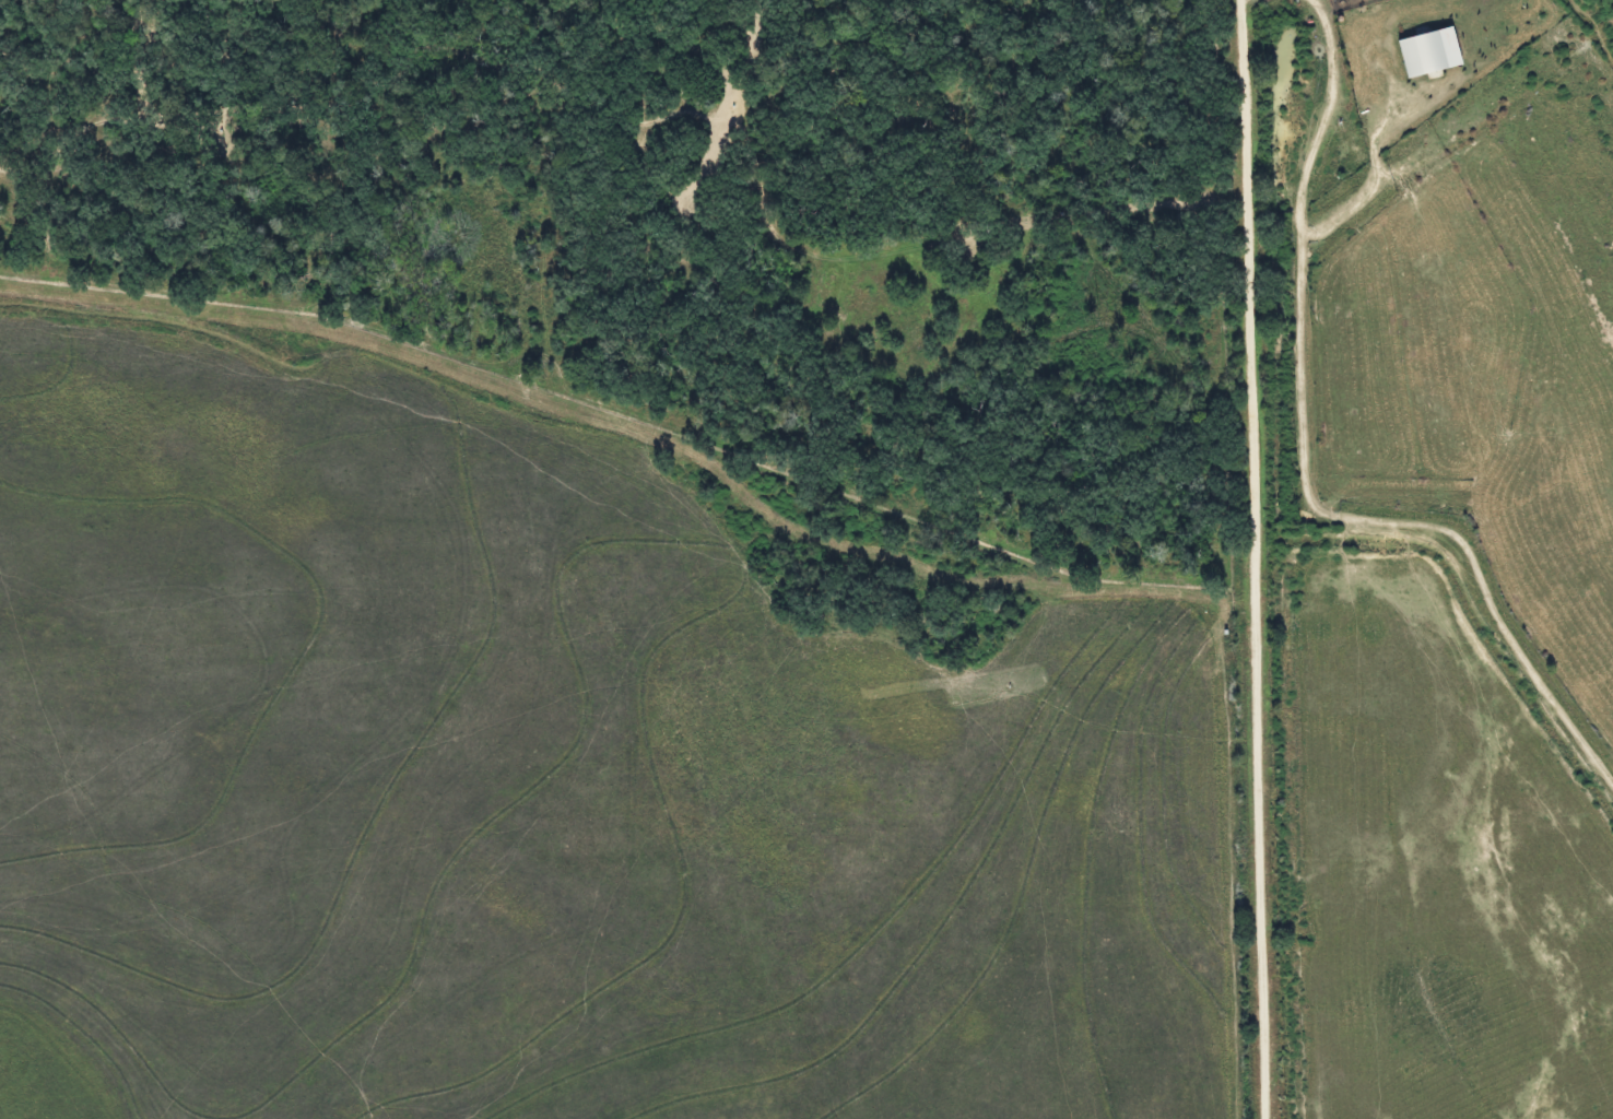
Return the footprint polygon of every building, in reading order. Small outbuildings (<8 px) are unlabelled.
[(1392,44),(1446,28),(1458,69),(1436,75),(1438,81),(1420,83),(1421,80),(1402,83),(1392,44)]
